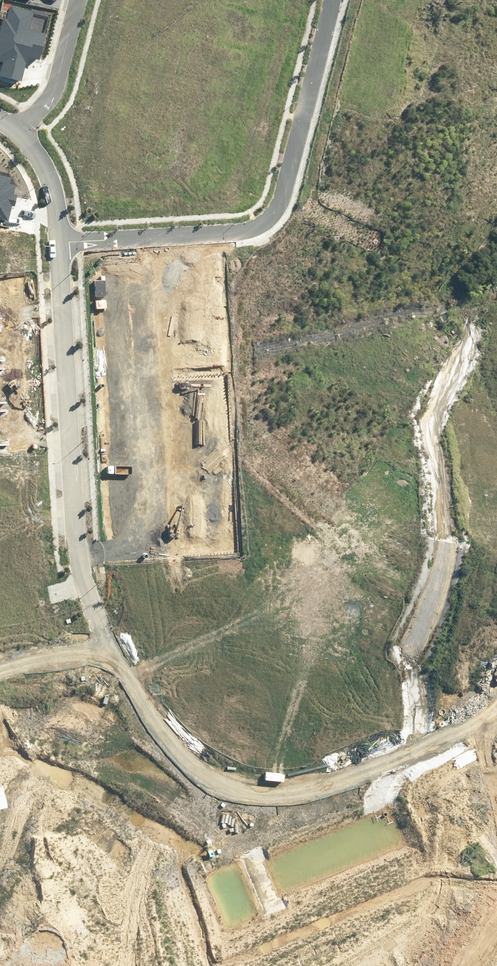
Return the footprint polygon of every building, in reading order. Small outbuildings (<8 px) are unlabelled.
[(22,81),(26,62),(28,63),(30,57),(39,60),(46,34),(29,29),(34,11),(10,5),(6,19),(4,18),(0,33),(0,61),(3,62),(0,75),(22,81)] [(8,221),(12,206),(15,206),(17,195),(13,194),(16,184),(10,183),(11,177),(0,175),(0,219),(8,221)]
